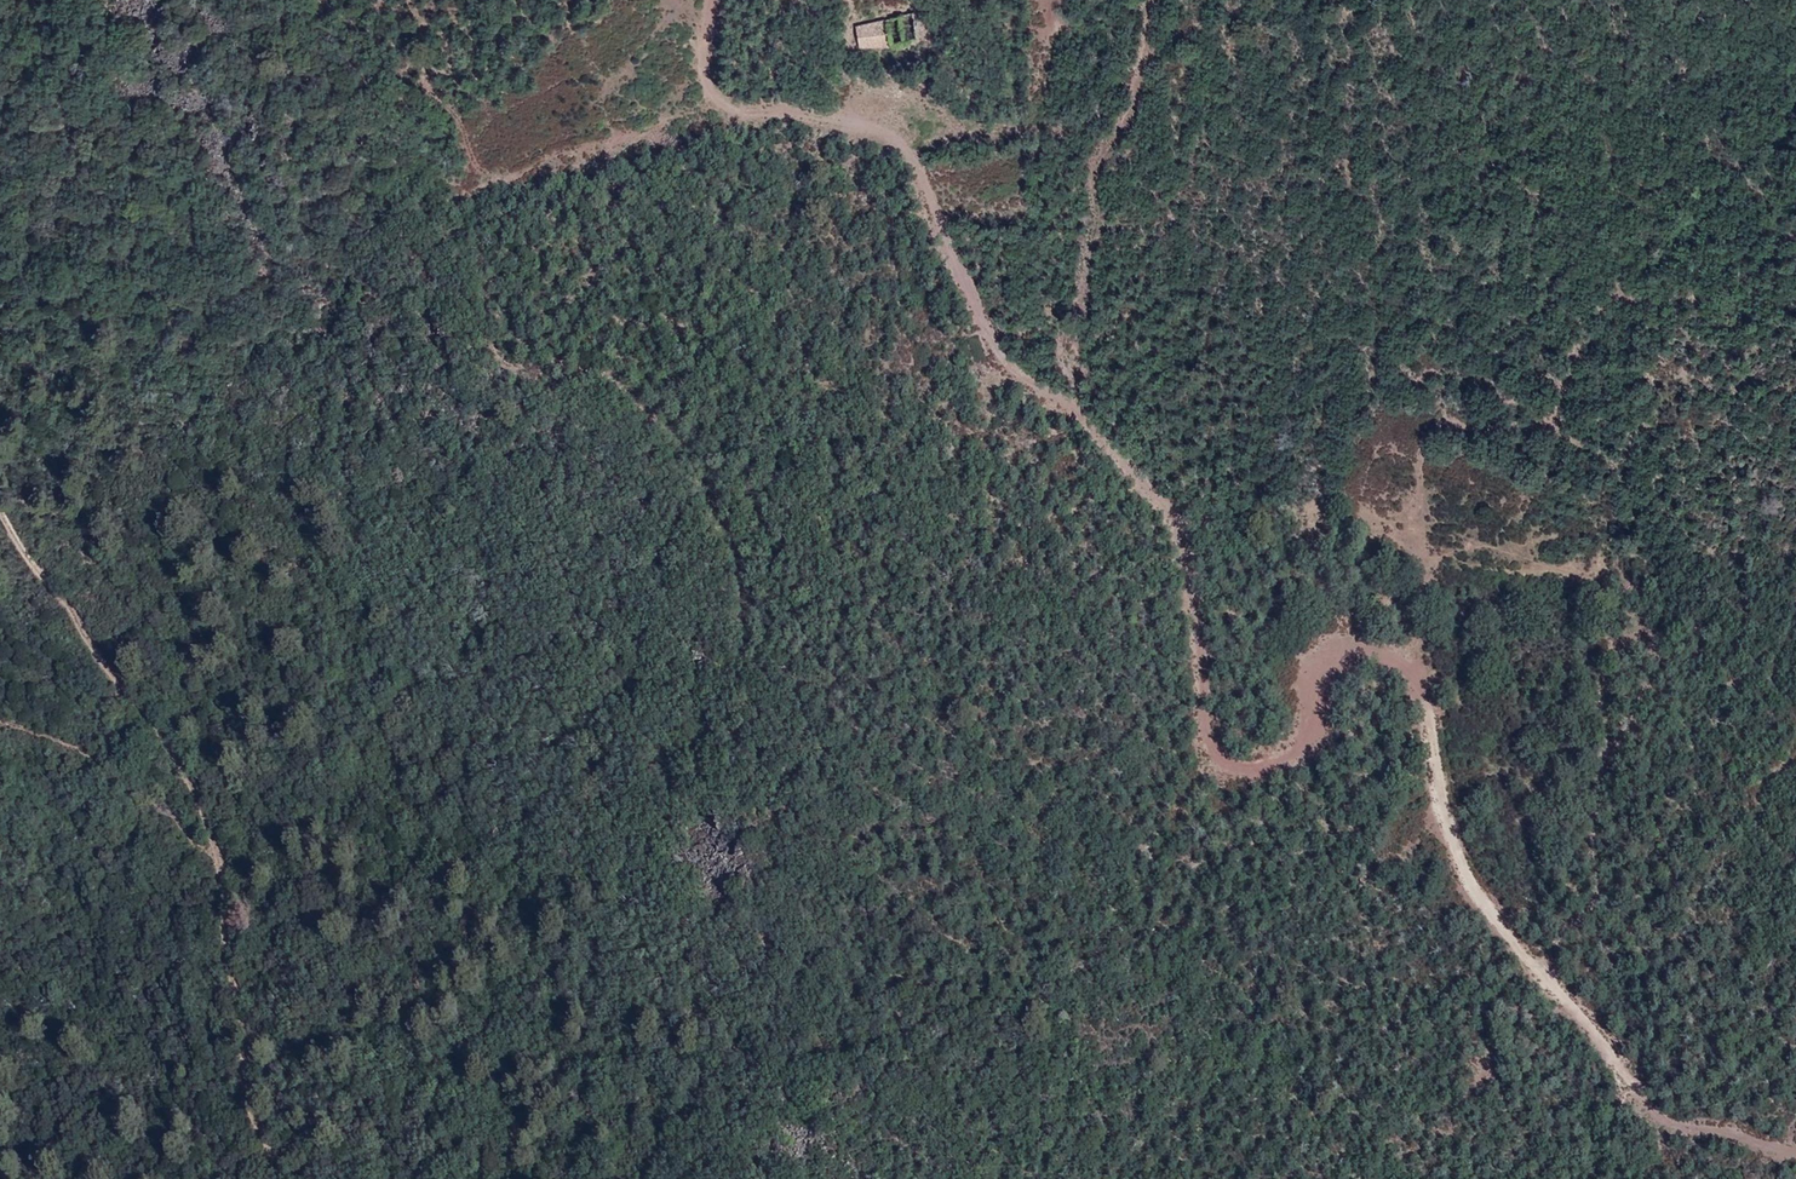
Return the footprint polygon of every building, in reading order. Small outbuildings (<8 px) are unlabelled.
[(884,20),(853,27),(859,50),(887,44),(884,20)]
